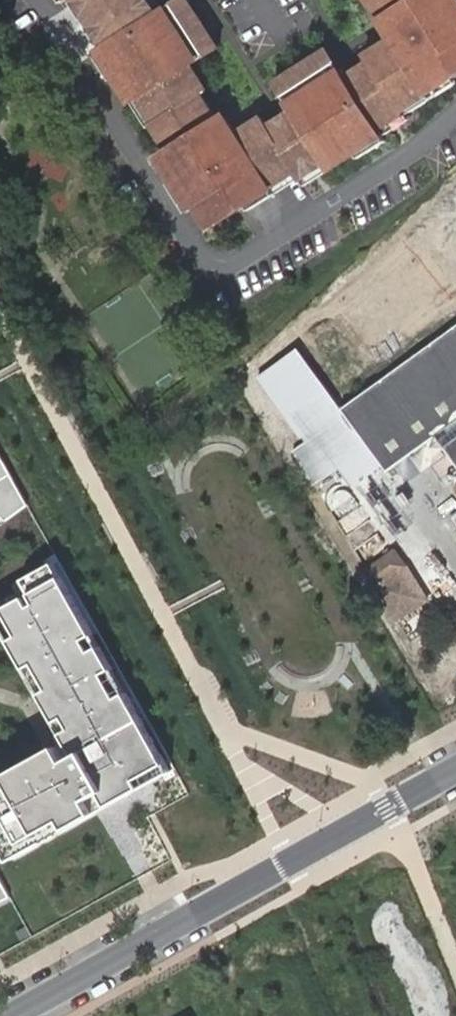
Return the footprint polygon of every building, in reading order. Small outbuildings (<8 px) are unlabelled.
[(71,4),(67,7),(72,16),(77,24),(82,21),(86,26),(88,29),(83,32),(87,39),(94,49),(98,46),(101,50),(152,19),(143,5),(140,0),(69,0),(71,4)] [(373,10),(366,0),(359,0),(359,2),(367,15),(369,13),(373,10)] [(369,70),(402,121),(428,105),(452,90),(453,93),(455,92),(455,14),(447,0),(432,0),(427,3),(425,0),(366,0),(373,10),(377,16),(373,19),(389,45),(383,49),(386,53),(374,61),(372,57),(364,62),(369,70)] [(180,1),(152,19),(101,50),(97,53),(114,81),(131,106),(135,103),(151,129),(153,127),(157,135),(154,137),(160,149),(165,147),(168,152),(163,155),(157,159),(174,186),(191,213),(197,209),(210,231),(243,210),(241,207),(265,192),(293,174),(264,127),(261,129),(257,122),(232,138),(223,144),(211,126),(209,127),(204,120),(208,117),(201,107),(198,108),(194,102),(197,100),(203,96),(199,89),(195,92),(187,81),(191,78),(186,70),(168,81),(160,66),(193,46),(185,34),(179,25),(191,18),(180,1)] [(369,13),(373,19),(377,16),(373,10),(369,13)] [(196,27),(191,18),(179,25),(185,34),(196,27)] [(196,27),(185,34),(193,46),(160,66),(168,81),(186,70),(213,53),(196,27)] [(383,49),(372,57),(374,61),(386,53),(383,49)] [(106,86),(114,81),(97,53),(89,58),(106,86)] [(285,109),(287,113),(330,181),(339,176),(341,180),(351,173),(349,170),(357,165),(381,149),(341,87),(327,65),(311,75),(317,85),(308,91),(310,94),(285,109)] [(363,74),(341,87),(381,149),(383,152),(404,139),(410,135),(407,129),(402,121),(369,70),(363,74)] [(317,85),(311,75),(302,81),(308,91),(317,85)] [(199,89),(191,78),(187,81),(195,92),(199,89)] [(277,97),(285,109),(310,94),(308,91),(302,81),(277,97)] [(149,130),(151,129),(135,103),(131,106),(128,107),(143,133),(149,130)] [(428,105),(402,121),(407,129),(433,114),(428,105)] [(280,117),(264,127),(293,174),(299,183),(310,200),(327,189),(333,185),(330,181),(287,113),(280,117)] [(213,125),(208,117),(204,120),(209,127),(211,126),(213,125)] [(213,125),(211,126),(223,144),(232,138),(221,119),(213,125)] [(149,130),(154,137),(157,135),(153,127),(151,129),(149,130)] [(359,169),(357,165),(349,170),(351,173),(359,169)] [(299,183),(293,174),(265,192),(271,200),(299,183)] [(333,185),(341,180),(339,176),(330,181),(333,185)] [(184,217),(191,213),(174,186),(166,191),(184,217)] [(241,207),(243,210),(246,215),(271,200),(265,192),(241,207)] [(345,408),(301,349),(259,378),(306,442),(295,451),(316,484),(339,469),(354,487),(383,463),(391,472),(438,435),(455,459),(455,328),(345,408)] [(0,454),(0,526),(30,504),(1,454),(0,454)] [(338,532),(358,530),(354,493),(334,495),(338,532)] [(434,596),(397,546),(366,569),(398,619),(434,596)] [(0,601),(0,621),(65,740),(54,746),(0,775),(0,834),(12,855),(173,767),(63,566),(0,601)] [(9,896),(0,878),(0,901),(9,896)]
